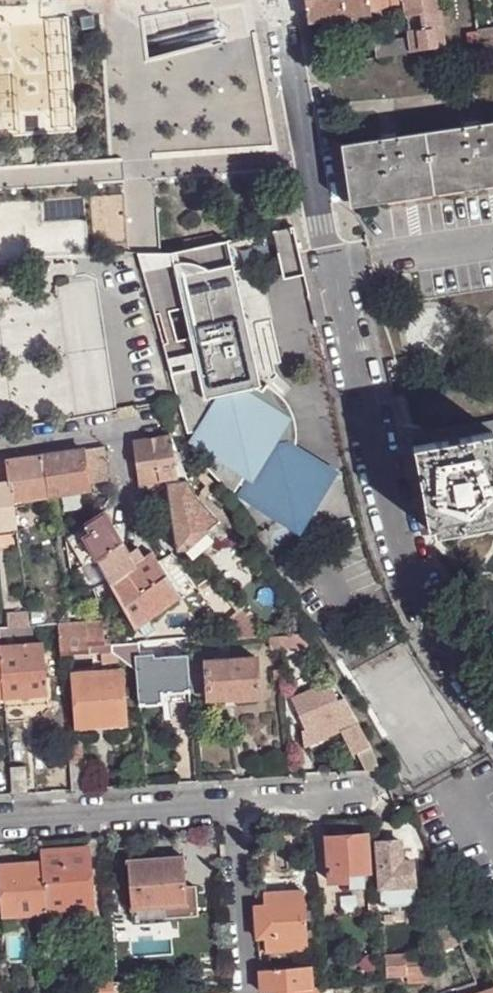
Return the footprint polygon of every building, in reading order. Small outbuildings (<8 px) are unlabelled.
[(308,22),(369,12),(369,9),(367,0),(305,0),(308,22)] [(403,0),(367,0),(369,9),(387,6),(388,10),(404,7),(403,0)] [(404,7),(408,37),(411,52),(446,47),(438,0),(403,0),(404,7)] [(92,13),(78,14),(80,26),(94,25),(92,13)] [(478,30),(480,41),(492,39),(492,28),(478,30)] [(480,41),(478,30),(465,33),(467,43),(480,41)] [(411,52),(408,37),(374,42),(376,58),(411,52)] [(351,202),(492,178),(492,122),(479,124),(464,126),(396,136),(382,139),(342,145),(351,202)] [(270,418),(268,416),(247,403),(244,390),(256,388),(262,392),(263,391),(260,388),(261,386),(235,270),(281,260),(285,277),(303,274),(293,229),(229,241),(234,264),(211,269),(193,263),(176,262),(184,299),(204,399),(205,399),(203,402),(204,403),(208,398),(219,396),(222,407),(208,429),(208,431),(210,444),(211,444),(248,468),(271,431),(272,429),(270,418)] [(67,331),(81,413),(118,407),(104,324),(67,331)] [(247,403),(268,416),(268,415),(272,417),(274,428),(272,432),(271,431),(248,468),(256,472),(247,488),(245,489),(247,496),(248,495),(286,519),(302,515),(326,477),(327,477),(326,471),(324,471),(293,451),(294,446),(295,440),(295,433),(294,427),(292,419),(291,414),(288,406),(284,399),(267,386),(263,391),(262,392),(256,388),(244,390),(247,403)] [(492,430),(492,420),(436,431),(433,442),(492,430)] [(492,514),(492,430),(433,442),(414,445),(429,527),(435,526),(492,514)] [(150,497),(167,485),(177,483),(173,448),(171,437),(132,442),(136,467),(155,463),(158,481),(138,484),(140,494),(150,497)] [(103,447),(87,449),(88,459),(105,456),(103,447)] [(87,449),(82,450),(84,460),(86,482),(107,479),(105,456),(88,459),(87,449)] [(43,456),(49,496),(88,490),(86,482),(84,460),(82,450),(43,456)] [(12,501),(49,496),(43,456),(6,461),(9,483),(12,501)] [(136,467),(138,484),(158,481),(155,463),(136,467)] [(167,485),(176,551),(176,554),(184,552),(194,543),(218,521),(194,492),(192,492),(186,481),(177,483),(167,485)] [(15,527),(12,501),(9,483),(0,484),(0,530),(15,528),(15,527)] [(67,538),(85,566),(95,561),(121,544),(103,514),(85,525),(67,538)] [(436,533),(492,522),(492,514),(435,526),(436,533)] [(234,526),(224,516),(218,521),(194,543),(204,555),(228,534),(233,541),(240,536),(234,526)] [(108,583),(110,585),(144,560),(137,548),(127,556),(121,544),(95,561),(108,583)] [(128,619),(133,627),(179,596),(158,564),(152,555),(144,560),(110,585),(121,606),(128,619)] [(259,636),(238,608),(224,619),(238,638),(259,636)] [(8,628),(29,627),(28,614),(8,615),(8,628)] [(59,625),(61,657),(89,654),(89,645),(104,644),(103,639),(102,623),(59,625)] [(114,632),(115,644),(122,644),(130,643),(129,632),(121,632),(114,632)] [(301,634),(280,636),(282,648),(310,646),(302,634),(301,634)] [(280,636),(267,638),(268,650),(282,648),(280,636)] [(102,653),(110,652),(110,644),(109,639),(103,639),(104,644),(89,645),(89,654),(102,653)] [(1,648),(5,698),(47,695),(43,644),(1,648)] [(110,652),(122,659),(122,644),(115,644),(110,644),(110,652)] [(103,662),(122,659),(110,652),(102,653),(103,662)] [(208,697),(205,662),(204,652),(190,653),(193,698),(208,697)] [(164,693),(190,692),(187,655),(154,657),(154,654),(136,655),(136,670),(140,706),(164,704),(164,693)] [(256,659),(205,662),(208,697),(209,700),(234,698),(234,699),(259,699),(256,659)] [(284,679),(283,670),(272,670),(272,680),(284,679)] [(77,728),(79,728),(125,725),(126,725),(121,672),(73,675),(77,728)] [(344,699),(333,681),(293,700),(299,715),(306,732),(318,726),(343,714),(337,702),(344,699)] [(164,704),(191,702),(190,692),(164,693),(164,704)] [(5,698),(6,709),(47,706),(47,695),(5,698)] [(369,742),(344,699),(337,702),(343,714),(318,726),(323,738),(347,727),(360,756),(372,751),(369,742)] [(300,735),(306,732),(299,715),(293,718),(300,735)] [(125,725),(79,728),(79,736),(126,733),(125,725)] [(323,738),(318,726),(306,732),(300,735),(304,745),(310,744),(323,738)] [(72,792),(89,791),(84,746),(68,747),(72,792)] [(380,769),(372,751),(360,756),(359,757),(365,771),(380,769)] [(11,796),(28,794),(26,768),(9,769),(11,796)] [(329,882),(349,881),(349,873),(369,871),(365,834),(327,837),(329,882)] [(412,886),(414,885),(412,861),(401,862),(400,841),(376,842),(381,906),(413,904),(412,886)] [(88,850),(42,853),(43,864),(47,914),(62,913),(63,923),(68,927),(80,926),(84,921),(84,911),(93,910),(88,850)] [(131,911),(167,908),(187,906),(186,888),(184,857),(127,862),(131,911)] [(43,864),(0,867),(0,868),(4,917),(47,914),(43,864)] [(187,906),(167,908),(167,918),(197,916),(196,887),(186,888),(187,906)] [(257,916),(258,937),(265,936),(265,943),(267,951),(308,948),(304,891),(264,895),(265,907),(266,915),(257,916)] [(256,907),(257,916),(266,915),(265,907),(256,907)] [(404,975),(407,975),(404,944),(384,946),(387,977),(397,976),(399,992),(405,992),(404,975)] [(261,970),(262,992),(276,991),(312,988),(310,966),(261,970)] [(112,977),(96,979),(97,992),(113,992),(112,977)] [(475,981),(456,989),(457,992),(481,992),(475,981)]
